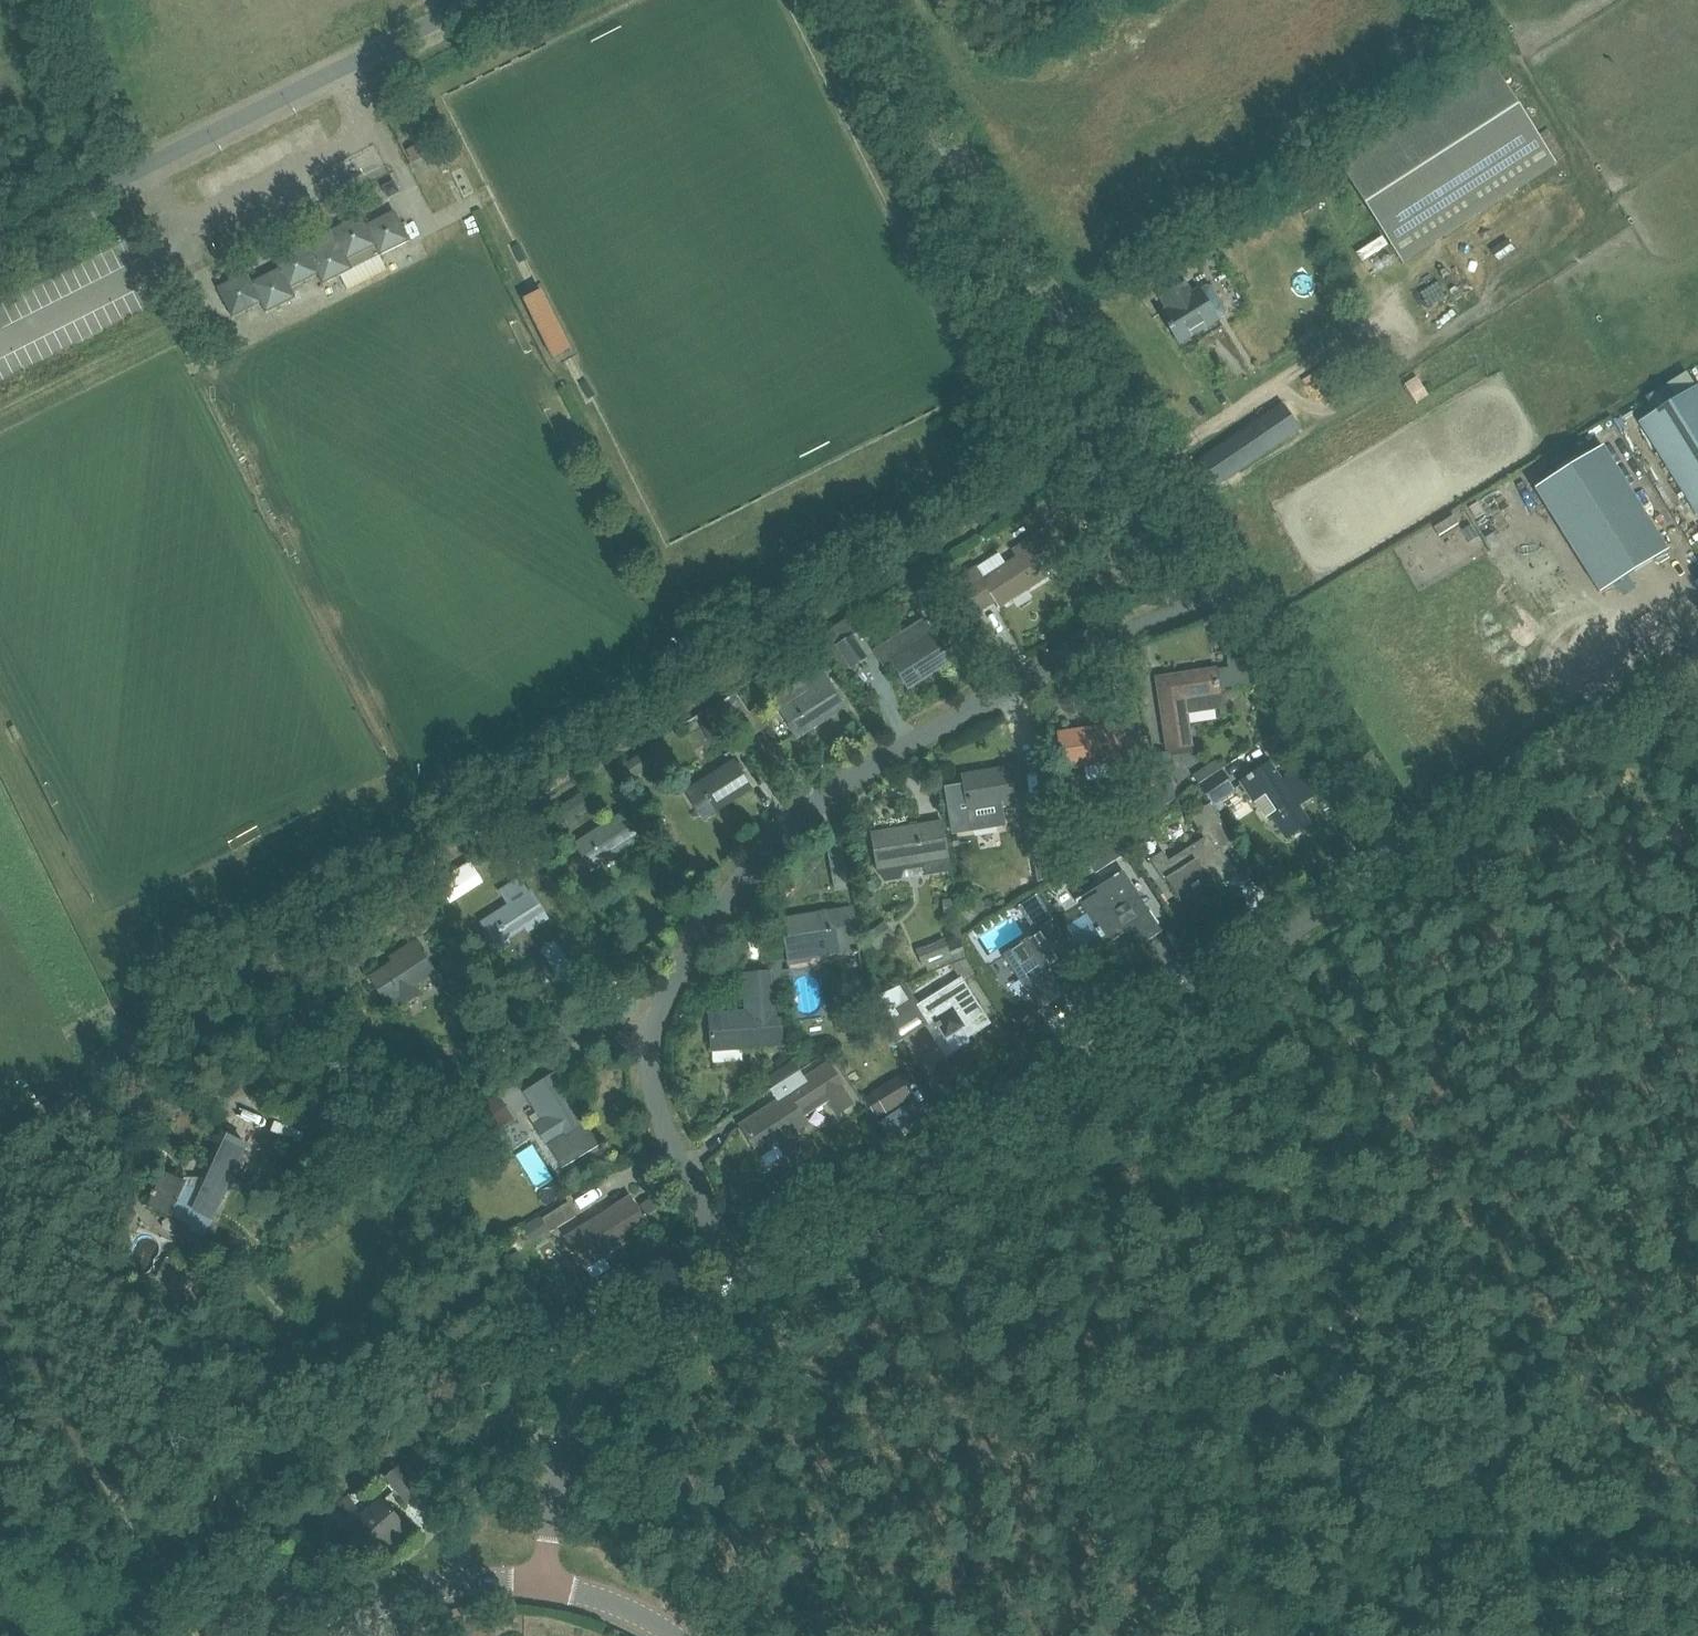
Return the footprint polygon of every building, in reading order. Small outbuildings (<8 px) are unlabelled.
[(1556,164),(1493,67),(1340,166),(1403,264),(1556,164)] [(420,146),(407,153),(413,164),(426,158),(420,146)] [(383,189),(389,200),(400,194),(395,183),(383,189)] [(248,274),(218,289),(228,309),(233,318),(261,304),(266,314),(296,299),(291,289),(318,276),(323,285),(353,271),(348,261),(375,247),(380,257),(410,242),(405,232),(395,212),(367,227),(362,217),(332,232),(337,242),(310,255),(305,246),(275,261),(280,270),(253,284),(248,274)] [(1362,262),(1387,246),(1380,235),(1355,251),(1362,262)] [(1206,287),(1192,295),(1185,285),(1161,299),(1168,310),(1160,315),(1179,345),(1218,320),(1225,315),(1226,311),(1211,288),(1206,287)] [(550,357),(569,349),(541,287),(522,296),(550,357)] [(1414,376),(1401,385),(1415,405),(1428,395),(1414,376)] [(1640,424),(1697,517),(1697,388),(1640,424)] [(1252,430),(1197,467),(1212,489),(1266,452),(1300,430),(1285,408),(1252,430)] [(1603,448),(1535,490),(1600,594),(1667,552),(1603,448)] [(1077,514),(1064,491),(1042,503),(1042,504),(1032,510),(1042,527),(1052,522),(1054,526),(1077,514)] [(1043,534),(1014,552),(1019,559),(994,575),(987,564),(977,570),(958,583),(966,595),(978,613),(996,602),(1000,608),(1048,577),(1042,568),(1058,558),(1043,534)] [(825,628),(831,640),(853,629),(847,617),(825,628)] [(924,619),(887,643),(897,659),(891,663),(896,671),(908,689),(957,659),(945,640),(940,632),(934,636),(924,619)] [(853,637),(837,648),(851,669),(867,659),(853,637)] [(781,713),(786,721),(798,739),(846,708),(811,653),(792,665),(811,693),(781,713)] [(1192,747),(1187,714),(1222,709),(1220,695),(1216,670),(1157,679),(1168,751),(1192,747)] [(878,698),(886,693),(873,672),(865,677),(878,698)] [(750,715),(736,695),(721,705),(735,726),(750,715)] [(707,724),(692,735),(706,754),(721,743),(707,724)] [(1116,726),(1059,735),(1064,770),(1137,759),(1133,724),(1116,726)] [(648,752),(626,767),(633,778),(655,763),(648,752)] [(1169,755),(1153,758),(1160,805),(1161,805),(1161,808),(1176,806),(1169,755)] [(1153,806),(1160,805),(1153,758),(1142,759),(1145,783),(1150,782),(1153,806)] [(687,795),(692,802),(703,820),(752,789),(736,764),(687,795)] [(1270,765),(1252,777),(1241,784),(1254,803),(1267,794),(1279,812),(1271,817),(1286,840),(1310,824),(1299,807),(1316,795),(1300,771),(1282,783),(1270,765)] [(965,784),(947,787),(955,835),(1006,826),(1002,806),(1026,802),(1021,767),(963,777),(965,784)] [(1199,786),(1211,804),(1213,807),(1235,793),(1222,772),(1199,786)] [(588,792),(555,813),(564,826),(597,805),(588,792)] [(1212,807),(1213,807),(1211,804),(1190,818),(1204,840),(1169,862),(1163,853),(1150,861),(1164,882),(1167,880),(1179,899),(1218,874),(1221,880),(1235,871),(1224,854),(1237,846),(1212,807)] [(575,846),(580,854),(592,872),(641,841),(624,815),(575,846)] [(1052,861),(1045,818),(1029,821),(1035,864),(1052,861)] [(1123,835),(1131,849),(1152,837),(1144,823),(1123,835)] [(942,824),(930,826),(872,835),(878,870),(880,870),(882,877),(886,883),(947,874),(945,859),(947,859),(942,824)] [(1121,838),(1093,856),(1103,871),(1131,853),(1121,838)] [(447,876),(437,883),(450,903),(460,897),(447,876)] [(510,906),(482,924),(488,932),(499,951),(510,944),(518,957),(533,946),(526,934),(548,920),(536,901),(530,893),(529,894),(519,879),(501,892),(510,906)] [(1162,933),(1151,914),(1133,886),(1131,887),(1125,883),(1117,888),(1120,893),(1087,914),(1107,946),(1135,928),(1145,944),(1162,933)] [(951,917),(959,916),(957,899),(954,900),(942,901),(944,918),(951,917)] [(1045,908),(1027,920),(1035,932),(1053,921),(1045,908)] [(810,959),(823,957),(859,951),(853,910),(783,921),(790,965),(811,961),(810,959)] [(1006,955),(1019,976),(1031,994),(1025,998),(1035,1014),(1062,997),(1046,971),(1065,960),(1046,930),(1006,955)] [(456,932),(446,938),(453,949),(463,944),(456,932)] [(961,938),(946,945),(944,941),(917,952),(923,966),(950,955),(949,954),(964,948),(961,938)] [(518,957),(511,961),(517,970),(523,966),(541,992),(573,972),(553,942),(537,952),(533,946),(518,957)] [(435,974),(423,955),(419,948),(413,951),(409,945),(388,958),(392,965),(370,979),(375,987),(387,1005),(399,997),(404,1006),(420,996),(414,987),(435,974)] [(964,985),(966,984),(976,977),(965,959),(953,967),(964,985)] [(712,1052),(734,1050),(784,1046),(782,1021),(777,1021),(775,991),(773,991),(772,973),(744,975),(747,1013),(710,1016),(712,1052)] [(966,984),(964,985),(950,993),(947,989),(918,1008),(929,1026),(934,1023),(946,1041),(963,1031),(965,1034),(975,1028),(978,1034),(992,1025),(966,984)] [(901,989),(874,1006),(887,1027),(900,1018),(896,1012),(910,1003),(901,989)] [(795,1061),(767,1079),(773,1088),(777,1085),(796,1073),(800,1070),(795,1061)] [(778,1103),(741,1127),(760,1157),(767,1168),(784,1158),(777,1146),(809,1126),(804,1119),(828,1103),(837,1118),(856,1105),(844,1087),(829,1064),(806,1078),(809,1083),(800,1089),(778,1103)] [(773,1088),(770,1090),(778,1103),(800,1089),(809,1083),(806,1078),(800,1070),(796,1073),(777,1085),(773,1088)] [(875,1094),(865,1100),(877,1119),(886,1113),(887,1114),(913,1098),(907,1088),(916,1082),(910,1072),(901,1078),(900,1077),(874,1094),(875,1094)] [(558,1073),(526,1094),(537,1112),(543,1121),(534,1126),(562,1170),(598,1147),(584,1125),(589,1122),(558,1073)] [(472,1114),(473,1115),(466,1119),(480,1141),(487,1137),(488,1138),(514,1121),(498,1097),(472,1114)] [(185,1180),(183,1183),(165,1175),(150,1207),(193,1227),(191,1232),(205,1238),(247,1147),(222,1135),(208,1165),(215,1168),(210,1179),(185,1180)] [(612,1210),(567,1239),(574,1250),(585,1269),(593,1280),(611,1269),(604,1257),(650,1229),(631,1199),(612,1210)] [(657,1210),(651,1199),(640,1206),(647,1216),(657,1210)] [(550,1233),(569,1221),(577,1216),(570,1204),(543,1221),(550,1233)] [(121,1207),(109,1228),(124,1236),(127,1229),(130,1231),(138,1216),(121,1207)] [(167,1259),(157,1278),(173,1286),(183,1267),(167,1259)] [(550,1284),(533,1300),(548,1315),(564,1299),(550,1284)] [(429,1452),(413,1463),(419,1471),(434,1460),(429,1452)] [(422,1493),(414,1484),(421,1478),(406,1464),(401,1469),(400,1468),(386,1480),(394,1488),(409,1505),(422,1493)] [(347,1498),(335,1508),(346,1520),(357,1510),(348,1499),(347,1498)] [(346,1534),(355,1544),(370,1560),(406,1528),(382,1502),(346,1534)] [(333,1533),(323,1518),(306,1529),(317,1544),(333,1533)] [(299,1560),(288,1567),(294,1577),(305,1569),(299,1560)] [(202,1625),(211,1618),(203,1609),(195,1616),(202,1625)]
